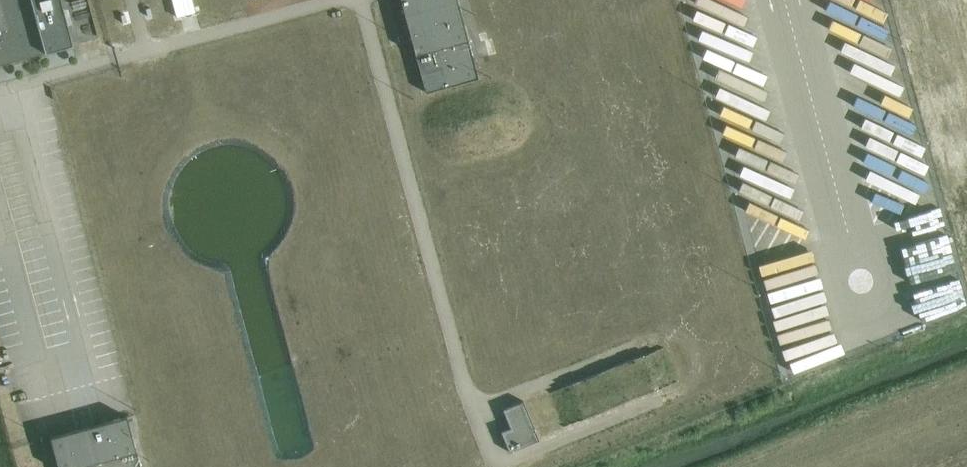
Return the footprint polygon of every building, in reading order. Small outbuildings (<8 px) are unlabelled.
[(72,44),(60,0),(0,0),(0,63),(45,51),(49,49),(50,50),(72,44)] [(478,77),(457,0),(400,0),(425,91),(478,77)] [(637,356),(628,359),(628,360),(631,369),(640,365),(637,357),(637,356)] [(612,366),(597,372),(597,373),(601,381),(616,375),(612,367),(612,366)] [(581,378),(572,382),(572,383),(576,391),(585,388),(581,379),(581,378)] [(647,382),(638,386),(642,394),(642,395),(651,392),(651,391),(650,390),(647,382)] [(622,392),(607,398),(611,406),(611,407),(611,408),(626,402),(626,401),(626,400),(622,392)] [(508,451),(538,439),(522,400),(502,408),(509,427),(500,430),(508,451)] [(591,404),(582,408),(586,416),(586,417),(595,414),(595,413),(591,404)] [(126,415),(50,436),(58,466),(140,466),(126,415)]
